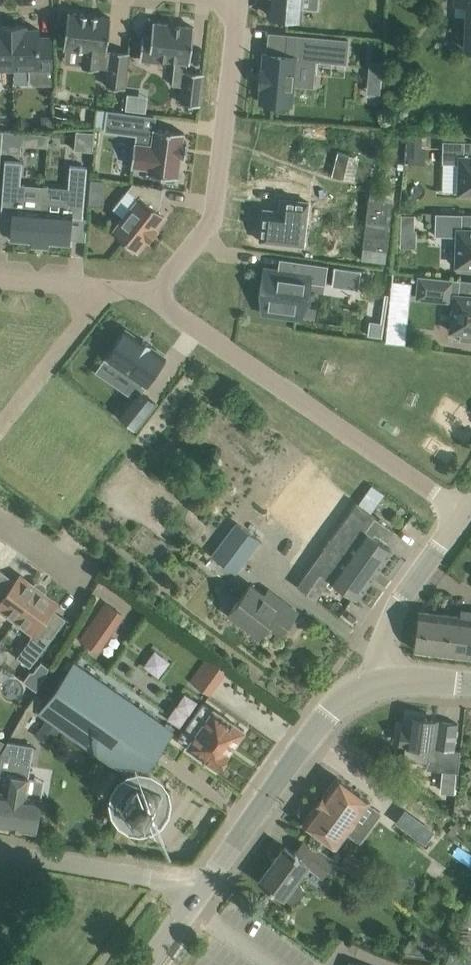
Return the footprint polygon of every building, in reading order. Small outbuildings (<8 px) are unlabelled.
[(269,14),(301,17),(302,0),(270,0),(269,14)] [(64,47),(85,49),(83,66),(98,68),(98,67),(109,68),(107,85),(124,87),(129,52),(111,49),(111,50),(107,49),(111,17),(68,12),(64,47)] [(175,59),(172,84),(183,85),(181,102),(199,104),(203,72),(186,70),(187,61),(190,61),(194,26),(153,22),(151,37),(143,36),(140,58),(159,60),(159,57),(175,59)] [(12,25),(0,25),(0,66),(13,66),(12,25)] [(25,25),(12,25),(13,66),(29,65),(29,79),(33,83),(53,83),(53,66),(52,37),(39,37),(39,28),(25,28),(25,25)] [(259,69),(258,86),(261,87),(260,103),(290,105),(293,77),(297,77),(298,60),(345,64),(347,40),(285,35),(284,55),(264,53),(263,69),(259,69)] [(370,61),(368,76),(381,77),(382,62),(370,61)] [(183,143),(184,132),(154,128),(153,129),(139,127),(141,113),(107,109),(105,130),(137,134),(136,142),(135,142),(132,166),(149,168),(148,173),(161,174),(160,179),(175,181),(176,176),(178,177),(181,156),(185,156),(187,143),(183,143)] [(44,115),(41,118),(42,126),(52,126),(52,115),(44,115)] [(2,130),(1,150),(20,152),(21,144),(22,132),(2,130)] [(76,130),(75,148),(93,150),(94,131),(76,130)] [(421,145),(421,135),(409,135),(409,145),(421,145)] [(470,193),(470,156),(464,155),(464,140),(443,140),(442,162),(459,163),(458,192),(470,193)] [(26,242),(40,243),(43,197),(19,196),(22,161),(5,160),(1,210),(12,211),(10,239),(26,240),(26,242)] [(67,199),(43,197),(40,243),(53,244),(54,242),(69,243),(71,215),(83,216),(86,166),(69,165),(67,199)] [(113,230),(128,242),(125,245),(133,251),(135,248),(138,250),(148,238),(149,239),(157,229),(156,228),(165,216),(152,205),(154,201),(161,202),(163,187),(134,182),(128,189),(139,198),(113,230)] [(263,208),(260,240),(303,245),(309,201),(281,198),(279,210),(263,208)] [(462,213),(435,212),(435,235),(457,235),(456,265),(470,266),(470,228),(462,228),(462,213)] [(401,214),(401,228),(414,229),(414,215),(401,214)] [(266,268),(263,290),(267,290),(264,312),(295,316),(298,295),(306,296),(308,282),(326,284),(328,264),(302,261),(300,273),(266,268)] [(334,266),(331,285),(359,289),(361,270),(334,266)] [(416,297),(454,300),(450,330),(459,331),(458,339),(470,340),(470,295),(459,294),(460,279),(418,274),(416,297)] [(384,323),(370,321),(368,334),(382,336),(384,323)] [(388,323),(386,341),(404,343),(406,326),(388,323)] [(126,329),(104,360),(129,377),(121,389),(132,396),(118,413),(136,427),(156,402),(141,391),(165,356),(150,345),(151,344),(142,337),(141,339),(126,329)] [(358,503),(324,549),(298,586),(315,598),(329,578),(357,597),(392,548),(372,534),(374,531),(387,540),(395,530),(358,503)] [(211,555),(235,573),(260,540),(236,522),(211,555)] [(15,620),(39,588),(20,574),(15,580),(4,572),(0,577),(0,609),(15,620)] [(229,612),(259,635),(265,627),(278,637),(298,611),(269,589),(265,594),(251,584),(229,612)] [(39,588),(15,620),(32,633),(30,639),(17,656),(30,666),(66,618),(54,609),(59,602),(39,588)] [(94,642),(121,607),(106,595),(79,630),(94,642)] [(470,656),(470,611),(461,610),(460,615),(419,610),(414,648),(470,656)] [(144,668),(161,674),(168,656),(151,649),(144,668)] [(189,679),(210,693),(227,670),(206,655),(189,679)] [(36,689),(49,666),(41,660),(34,670),(30,670),(24,679),(36,689)] [(172,731),(74,661),(39,710),(138,780),(172,731)] [(176,726),(194,701),(181,692),(164,717),(176,726)] [(187,745),(218,766),(244,729),(213,707),(212,708),(204,702),(178,738),(188,744),(187,745)] [(405,743),(404,757),(427,760),(426,767),(457,771),(460,750),(453,749),(457,722),(410,715),(408,728),(402,727),(399,742),(405,743)] [(60,729),(45,719),(35,734),(50,744),(60,729)] [(8,740),(0,754),(0,790),(1,791),(0,796),(0,824),(36,830),(41,797),(26,795),(34,745),(8,740)] [(92,788),(105,797),(120,775),(107,766),(92,788)] [(368,800),(369,799),(337,776),(304,821),(336,845),(347,829),(351,832),(357,823),(359,824),(373,804),(368,800)] [(123,805),(123,806),(125,809),(126,811),(127,812),(128,813),(129,814),(131,815),(133,816),(134,817),(136,817),(138,817),(141,818),(143,817),(145,817),(147,816),(148,815),(151,814),(152,813),(154,811),(155,810),(156,807),(157,805),(158,803),(158,801),(158,800),(158,798),(158,796),(157,794),(156,791),(155,789),(153,787),(151,786),(150,785),(148,784),(145,782),(144,782),(142,782),(140,782),(138,782),(135,782),(132,783),(130,784),(129,785),(127,787),(126,788),(124,791),(123,792),(122,795),(122,797),(122,799),(122,801),(122,803),(123,805)] [(389,811),(430,841),(437,832),(396,802),(389,811)] [(304,839),(294,853),(306,863),(322,875),(333,860),(304,839)] [(306,863),(294,853),(285,846),(261,879),(283,895),(281,897),(286,900),(294,901),(296,900),(301,894),(302,888),(300,884),(294,880),(306,863)]
